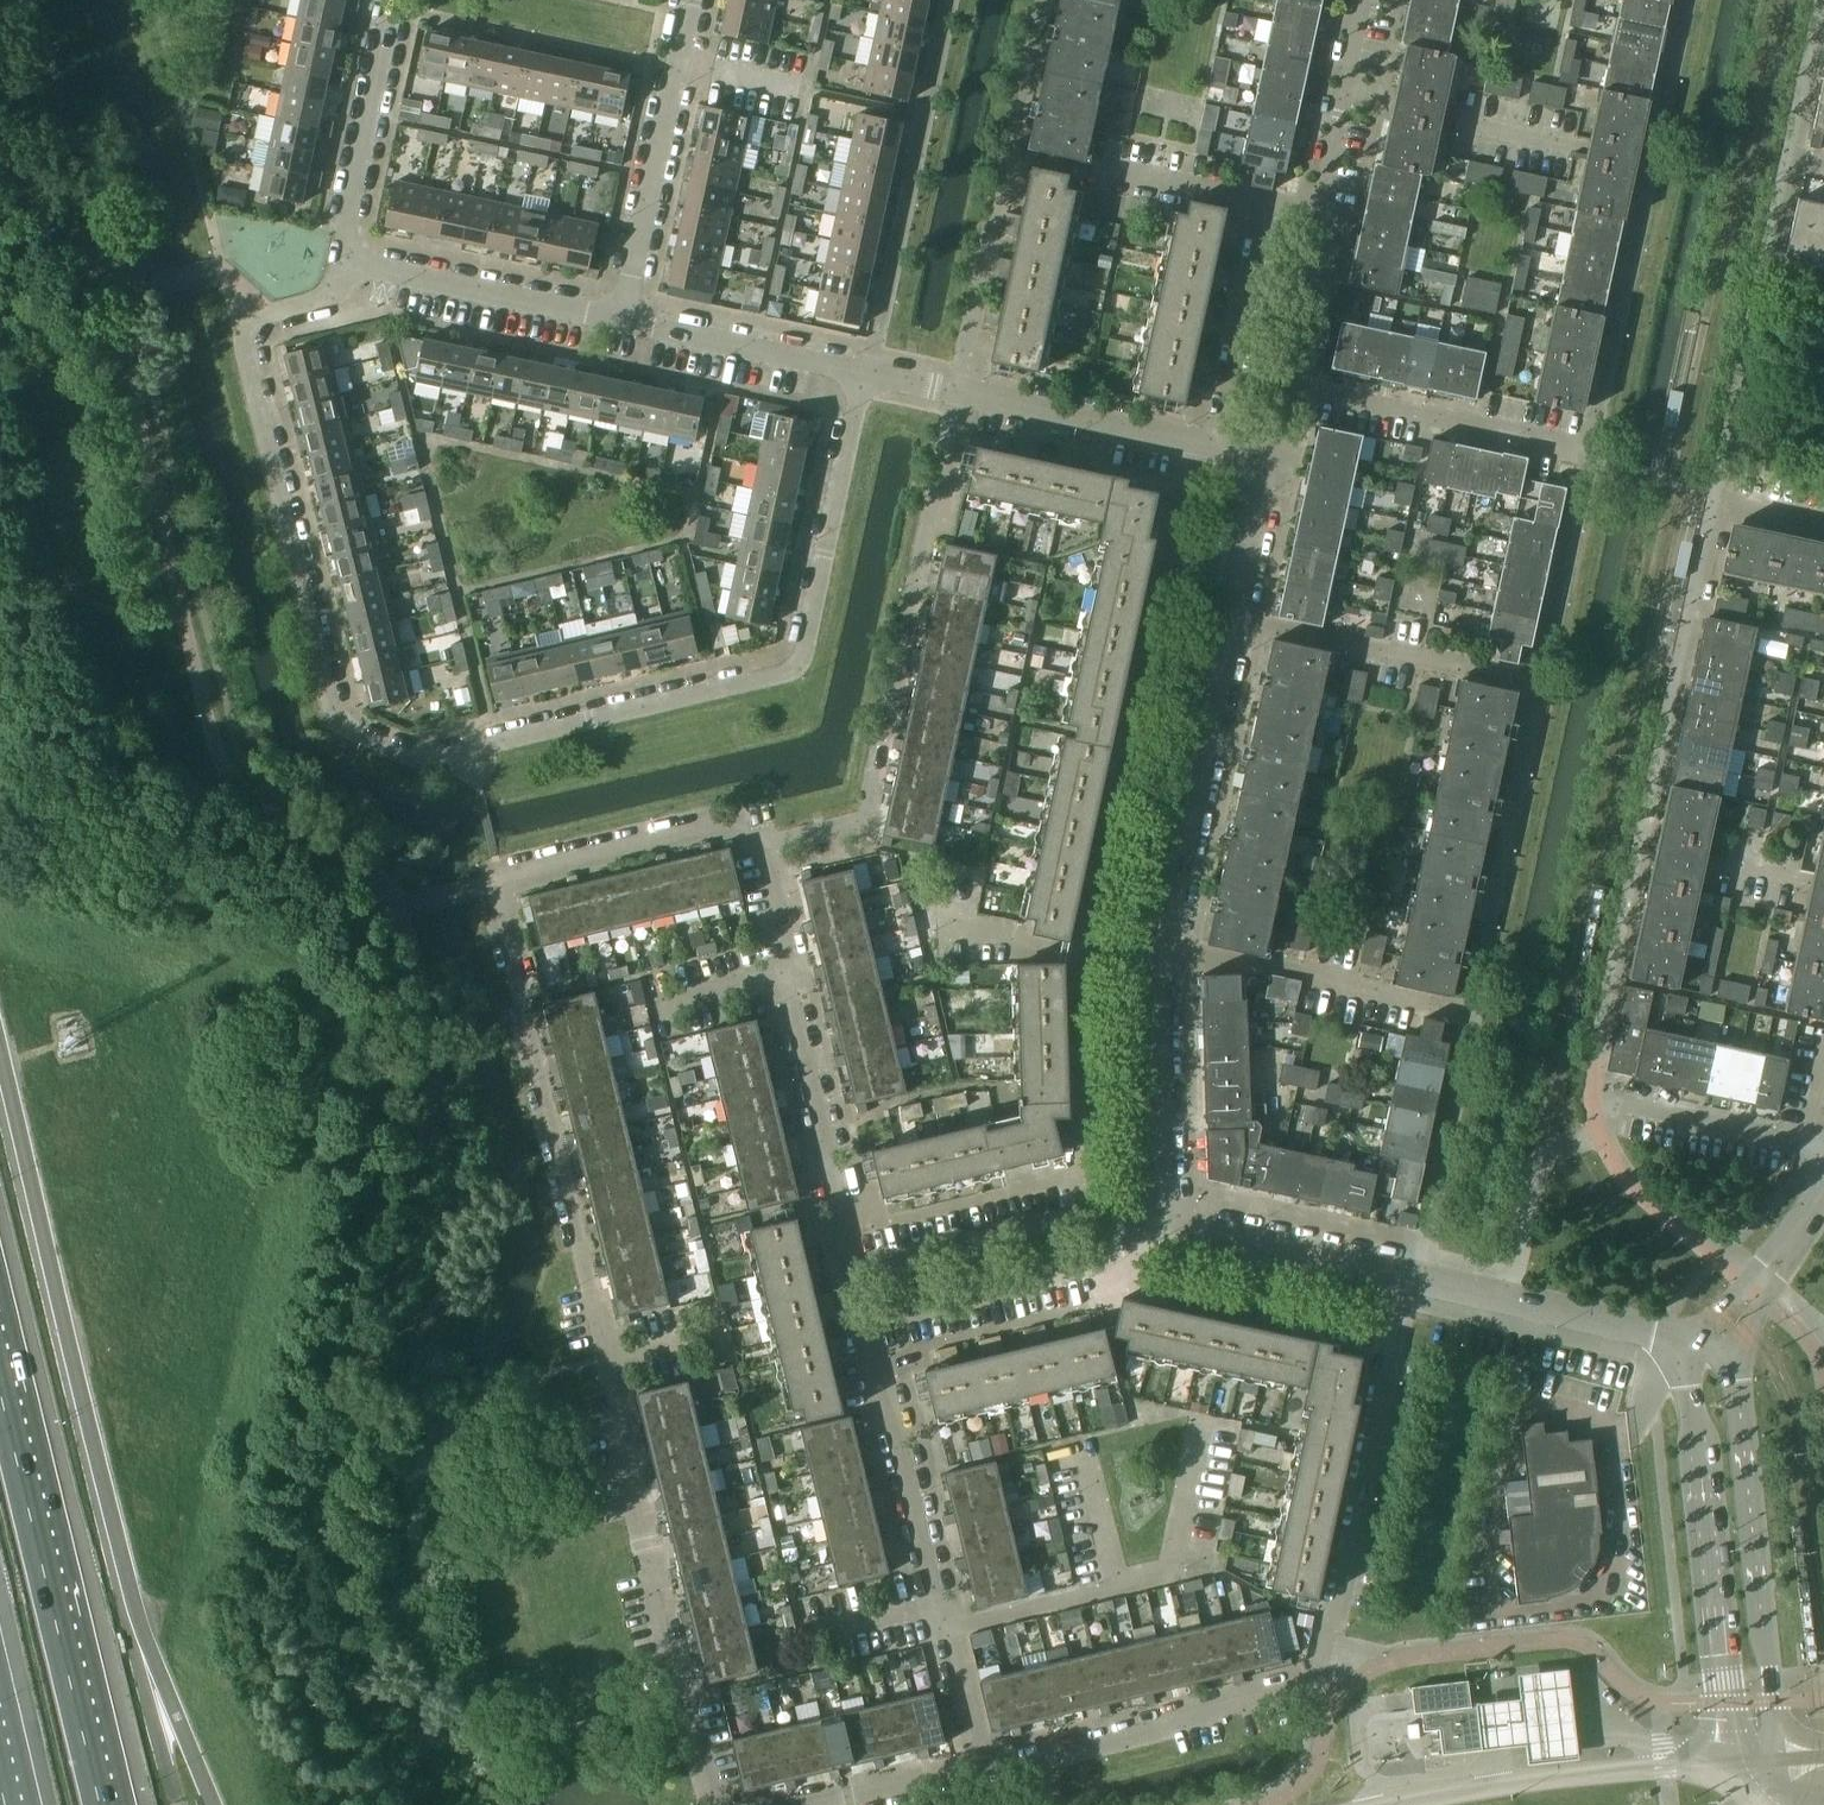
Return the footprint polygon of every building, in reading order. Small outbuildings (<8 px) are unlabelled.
[(298,17),(354,29),(356,21),(348,20),(346,22),(341,21),(346,0),(301,0),(298,17)] [(728,8),(773,18),(776,0),(730,0),(728,8)] [(880,14),(924,24),(929,0),(883,0),(880,14)] [(1045,73),(1103,85),(1119,9),(1078,0),(1061,0),(1045,73)] [(1119,9),(1121,0),(1078,0),(1119,9)] [(1298,0),(1277,0),(1272,21),(1319,31),(1323,15),(1320,14),(1322,5),(1298,0)] [(1428,0),(1410,0),(1406,20),(1453,30),(1458,7),(1428,0)] [(1573,9),(1583,11),(1585,0),(1575,0),(1573,9)] [(1645,0),(1622,0),(1618,19),(1664,29),(1669,5),(1645,0)] [(842,6),(832,4),(829,18),(839,20),(842,6)] [(1479,6),(1477,11),(1476,16),(1494,20),(1497,9),(1479,6)] [(773,18),(728,8),(722,34),(767,44),(773,18)] [(1513,13),(1497,9),(1494,20),(1510,23),(1513,13)] [(1583,11),(1573,9),(1569,26),(1579,28),(1583,11)] [(813,12),(810,26),(820,28),(823,14),(813,12)] [(924,24),(880,14),(874,39),(919,49),(924,24)] [(354,29),(298,17),(292,42),(335,51),(339,32),(343,33),(344,36),(352,37),(354,29)] [(1664,29),(1618,19),(1613,43),(1659,52),(1664,29)] [(1453,30),(1406,20),(1401,45),(1408,47),(1408,46),(1447,54),(1448,54),(1453,30)] [(1319,31),(1272,21),(1267,45),(1311,54),(1313,47),(1316,47),(1319,31)] [(820,28),(810,26),(808,39),(817,41),(820,28)] [(454,36),(428,31),(418,75),(445,81),(454,36)] [(479,42),(454,36),(445,81),(470,86),(479,42)] [(919,49),(874,39),(869,64),(913,74),(919,49)] [(1576,42),(1566,40),(1562,56),(1573,59),(1576,42)] [(834,43),(824,41),(821,55),(831,57),(834,43)] [(335,51),(292,42),(287,68),(343,80),(345,72),(337,70),(335,72),(330,71),(335,51)] [(504,47),(480,42),(479,42),(470,86),(495,92),(504,47)] [(1659,52),(1613,43),(1608,66),(1654,76),(1659,52)] [(262,47),(246,44),(243,57),(260,60),(262,47)] [(1311,54),(1267,45),(1262,68),(1309,78),(1313,62),(1310,61),(1311,54)] [(1447,54),(1408,46),(1408,47),(1397,95),(1405,97),(1444,105),(1455,55),(1448,54),(1447,54)] [(529,52),(504,47),(495,92),(520,97),(529,52)] [(545,102),(555,58),(529,52),(520,97),(545,102)] [(831,57),(821,55),(818,68),(828,70),(831,57)] [(1573,59),(1562,56),(1559,74),(1569,76),(1573,59)] [(570,108),(580,63),(555,58),(545,102),(570,108)] [(595,113),(605,69),(580,63),(570,108),(595,113)] [(913,74),(869,64),(863,91),(908,100),(913,74)] [(1250,75),(1250,73),(1250,72),(1249,70),(1248,68),(1246,67),(1244,66),(1242,66),(1240,66),(1238,67),(1236,68),(1235,69),(1234,71),(1234,74),(1234,76),(1235,78),(1236,79),(1238,80),(1240,81),(1242,81),(1244,81),(1246,80),(1248,79),(1249,77),(1250,75)] [(1654,76),(1608,66),(1602,91),(1649,100),(1654,76)] [(343,80),(287,68),(282,93),(324,102),(328,82),(333,83),(334,86),(341,88),(343,80)] [(1309,78),(1262,68),(1257,92),(1301,102),(1303,94),(1306,95),(1309,78)] [(623,109),(628,88),(631,74),(605,69),(595,113),(621,119),(623,109)] [(1522,80),(1499,75),(1488,72),(1484,92),(1518,100),(1522,80)] [(1045,73),(1038,103),(1028,150),(1086,162),(1103,85),(1045,73)] [(1566,89),(1532,82),(1528,102),(1562,109),(1566,89)] [(632,111),(637,90),(628,88),(623,109),(632,111)] [(1649,100),(1602,91),(1592,140),(1638,150),(1649,100)] [(1301,102),(1257,92),(1252,115),(1299,126),(1302,109),(1300,109),(1301,102)] [(324,102),(282,93),(276,118),(332,130),(334,122),(326,120),(324,122),(320,121),(324,102)] [(1444,105),(1405,97),(1397,95),(1393,117),(1439,127),(1444,105)] [(243,100),(233,98),(231,106),(241,108),(243,100)] [(1818,104),(1809,148),(1819,150),(1823,131),(1823,105),(1818,104)] [(439,106),(437,116),(447,119),(449,109),(439,106)] [(707,106),(701,133),(746,142),(751,116),(707,106)] [(201,109),(197,125),(211,128),(214,112),(201,109)] [(423,113),(421,123),(435,126),(437,116),(423,113)] [(858,113),(853,139),(897,149),(903,122),(858,113)] [(809,115),(806,129),(815,131),(818,117),(809,115)] [(1299,126),(1252,115),(1247,139),(1291,149),(1292,142),(1295,142),(1299,126)] [(449,129),(451,119),(447,119),(437,116),(435,126),(449,129)] [(1439,127),(1393,117),(1382,165),(1382,166),(1422,174),(1422,175),(1429,176),(1439,127)] [(332,130),(276,118),(271,143),(313,152),(317,132),(322,133),(323,136),(331,138),(332,130)] [(471,134),(485,137),(487,127),(473,124),(471,134)] [(501,130),(487,127),(485,137),(499,139),(501,130)] [(231,149),(233,135),(205,129),(202,142),(200,152),(215,156),(218,146),(231,149)] [(815,131),(806,129),(803,143),(812,145),(815,131)] [(434,133),(420,130),(418,139),(432,142),(434,133)] [(513,132),(501,130),(499,139),(511,142),(513,132)] [(447,136),(434,133),(432,142),(445,145),(447,136)] [(746,142),(701,133),(696,158),(740,167),(746,142)] [(773,133),(769,146),(781,149),(784,136),(773,133)] [(522,144),(535,147),(537,138),(524,135),(522,144)] [(787,137),(784,151),(793,153),(796,139),(787,137)] [(551,141),(537,138),(535,147),(549,150),(551,141)] [(897,149),(853,139),(847,164),(892,174),(897,149)] [(1291,149),(1247,139),(1241,164),(1255,167),(1251,186),(1272,191),(1276,172),(1286,174),(1291,149)] [(468,150),(482,153),(484,143),(470,140),(468,150)] [(611,140),(608,156),(619,159),(623,143),(611,140)] [(1638,150),(1592,140),(1587,161),(1634,171),(1638,150)] [(309,171),(313,152),(271,143),(261,141),(256,144),(252,161),(256,166),(265,168),(322,180),(323,172),(316,170),(313,172),(309,171)] [(562,144),(551,141),(549,150),(561,153),(562,144)] [(497,146),(484,143),(482,153),(495,156),(497,146)] [(574,146),(572,155),(586,158),(588,149),(574,146)] [(601,152),(588,149),(586,158),(599,161),(601,152)] [(518,161),(532,164),(534,154),(520,151),(518,161)] [(793,153),(784,151),(781,164),(790,166),(793,153)] [(1587,161),(1588,155),(1572,152),(1571,158),(1587,161)] [(547,157),(534,154),(532,164),(545,167),(547,157)] [(740,167),(696,158),(690,183),(735,192),(740,167)] [(1498,189),(1503,169),(1469,161),(1466,171),(1483,175),(1481,185),(1498,189)] [(1634,171),(1587,161),(1577,210),(1623,220),(1634,171)] [(584,165),(570,162),(568,171),(582,174),(584,165)] [(1375,163),(1370,188),(1417,198),(1422,175),(1422,174),(1382,166),(1382,165),(1375,163)] [(892,174),(847,164),(842,189),(887,199),(892,174)] [(598,168),(584,165),(582,174),(596,177),(598,168)] [(798,165),(795,179),(804,181),(807,167),(798,165)] [(1033,167),(1029,184),(991,362),(1038,372),(1072,216),(1079,217),(1084,193),(1067,189),(1070,175),(1033,167)] [(322,180),(265,168),(260,194),(302,203),(307,183),(311,183),(312,186),(320,188),(322,180)] [(1483,175),(1466,171),(1464,181),(1481,185),(1483,175)] [(1547,178),(1513,171),(1509,191),(1543,198),(1547,178)] [(804,181),(795,179),(792,193),(801,195),(804,181)] [(386,226),(412,231),(422,187),(396,181),(386,226)] [(735,192),(690,183),(685,208),(730,218),(735,192)] [(447,192),(422,187),(412,231),(437,237),(447,192)] [(776,187),(773,201),(782,203),(785,189),(776,187)] [(1370,188),(1365,212),(1412,222),(1417,198),(1370,188)] [(887,199),(842,189),(837,214),(881,224),(887,199)] [(472,197),(447,192),(437,237),(462,242),(472,197)] [(497,203),(472,197),(462,242),(488,247),(497,203)] [(1798,199),(1787,252),(1815,258),(1813,264),(1823,266),(1823,205),(1798,199)] [(782,203),(773,201),(770,214),(779,216),(782,203)] [(1139,394),(1179,402),(1186,404),(1228,209),(1190,201),(1187,215),(1170,211),(1165,236),(1172,237),(1139,394)] [(522,208),(497,203),(488,247),(513,253),(522,208)] [(1530,207),(1526,225),(1537,227),(1540,210),(1530,207)] [(547,213),(522,208),(513,253),(538,258),(547,213)] [(730,218),(685,208),(680,233),(724,243),(730,218)] [(1623,220),(1577,210),(1571,234),(1618,245),(1623,220)] [(1365,212),(1360,236),(1406,246),(1412,222),(1365,212)] [(572,219),(547,213),(538,258),(563,263),(572,219)] [(1007,213),(1005,224),(1019,227),(1021,216),(1007,213)] [(881,224),(837,214),(831,240),(876,249),(881,224)] [(787,216),(784,229),(793,231),(796,218),(787,216)] [(599,224),(572,219),(563,263),(589,269),(599,224)] [(1432,221),(1431,226),(1430,231),(1447,235),(1449,225),(1432,221)] [(1019,227),(1005,224),(1002,234),(1016,237),(1019,227)] [(1464,239),(1467,228),(1449,225),(1447,235),(1464,239)] [(1537,227),(1526,225),(1523,242),(1533,244),(1537,227)] [(793,231),(784,229),(781,243),(790,245),(793,231)] [(724,243),(680,233),(674,258),(719,268),(724,243)] [(1618,245),(1571,234),(1566,258),(1613,268),(1618,245)] [(1360,236),(1355,259),(1401,269),(1406,246),(1360,236)] [(765,237),(762,251),(771,253),(774,239),(765,237)] [(876,249),(831,240),(826,265),(870,274),(876,249)] [(1421,269),(1426,248),(1409,244),(1405,266),(1421,269)] [(771,253),(762,251),(759,265),(768,267),(771,253)] [(1520,255),(1516,272),(1526,274),(1530,257),(1520,255)] [(719,268),(674,258),(669,285),(713,294),(719,268)] [(997,258),(995,268),(1009,271),(1011,261),(997,258)] [(1613,268),(1566,258),(1561,282),(1608,292),(1613,268)] [(1219,259),(1216,269),(1230,272),(1233,262),(1219,259)] [(1401,269),(1355,259),(1349,284),(1396,294),(1401,269)] [(870,274),(826,265),(820,290),(865,299),(870,274)] [(785,268),(776,266),(773,279),(782,281),(785,268)] [(1009,271),(995,268),(993,279),(1007,282),(1009,271)] [(1420,279),(1437,282),(1439,272),(1423,268),(1420,279)] [(1230,272),(1216,269),(1214,280),(1228,283),(1230,272)] [(1454,286),(1457,276),(1439,272),(1437,282),(1454,286)] [(1526,274),(1516,272),(1512,289),(1523,291),(1526,274)] [(1467,277),(1460,307),(1495,314),(1501,284),(1467,277)] [(782,281),(773,279),(770,293),(779,295),(782,281)] [(1608,292),(1561,282),(1556,306),(1603,316),(1608,292)] [(763,290),(754,288),(751,302),(761,304),(763,290)] [(865,299),(820,290),(815,316),(859,326),(865,299)] [(988,302),(986,313),(1000,316),(1002,305),(988,302)] [(1209,303),(1207,314),(1221,317),(1223,306),(1209,303)] [(1556,306),(1546,354),(1592,364),(1603,316),(1556,306)] [(1000,316),(986,313),(983,323),(997,326),(1000,316)] [(1221,317),(1207,314),(1205,324),(1219,327),(1221,317)] [(1525,319),(1507,315),(1500,344),(1518,348),(1525,319)] [(1331,369),(1356,374),(1367,327),(1342,322),(1331,369)] [(1390,332),(1367,327),(1356,374),(1380,379),(1390,332)] [(1414,337),(1390,332),(1380,379),(1404,384),(1414,337)] [(442,387),(451,345),(425,339),(424,341),(398,335),(398,334),(396,335),(406,376),(408,376),(408,375),(416,377),(415,381),(442,387)] [(1438,342),(1414,337),(1404,384),(1427,389),(1438,342)] [(377,344),(380,358),(391,355),(388,342),(377,344)] [(1461,348),(1438,342),(1427,389),(1451,394),(1461,348)] [(285,354),(292,380),(334,370),(327,343),(285,354)] [(1511,378),(1518,348),(1500,344),(1494,374),(1511,378)] [(476,350),(451,345),(442,387),(467,392),(476,350)] [(1199,348),(1197,358),(1211,361),(1213,351),(1199,348)] [(1486,353),(1461,348),(1451,394),(1476,400),(1486,353)] [(501,355),(476,350),(467,392),(492,398),(501,355)] [(1582,413),(1592,364),(1546,354),(1535,403),(1582,413)] [(391,355),(380,358),(384,372),(395,370),(391,355)] [(526,361),(501,355),(492,398),(517,403),(526,361)] [(1211,361),(1197,358),(1195,369),(1209,372),(1211,361)] [(552,366),(526,361),(517,403),(543,409),(552,366)] [(578,372),(552,366),(543,409),(569,414),(578,372)] [(334,370),(292,380),(298,405),(340,395),(334,370)] [(603,377),(578,372),(569,414),(594,419),(603,377)] [(628,383),(603,377),(594,419),(619,425),(628,383)] [(653,388),(628,383),(619,425),(644,430),(653,388)] [(678,393),(653,388),(644,430),(669,436),(678,393)] [(389,394),(392,408),(404,406),(400,391),(389,394)] [(705,399),(678,393),(669,436),(696,441),(705,399)] [(340,395),(298,405),(304,430),(346,420),(340,395)] [(404,406),(392,408),(396,422),(407,419),(404,406)] [(770,413),(764,439),(806,448),(812,422),(770,413)] [(720,415),(717,429),(729,432),(732,418),(720,415)] [(420,419),(417,431),(432,434),(434,422),(420,419)] [(346,420),(304,430),(310,455),(352,445),(346,420)] [(379,427),(381,438),(395,434),(393,423),(379,427)] [(445,425),(443,436),(457,439),(460,428),(445,425)] [(526,430),(512,427),(510,438),(524,441),(526,430)] [(1319,427),(1314,451),(1358,461),(1363,436),(1319,427)] [(473,431),(460,428),(457,439),(471,442),(473,431)] [(729,432),(717,429),(714,443),(726,446),(729,432)] [(493,447),(507,450),(510,438),(495,435),(493,447)] [(524,441),(510,438),(507,450),(521,453),(524,441)] [(806,448),(764,439),(759,465),(801,474),(806,448)] [(1034,457),(1037,444),(1016,439),(1013,453),(1034,457)] [(1422,483),(1447,488),(1456,444),(1432,439),(1422,483)] [(401,444),(405,458),(416,455),(413,441),(401,444)] [(1480,449),(1456,444),(1447,488),(1470,493),(1480,449)] [(352,445),(310,455),(316,480),(358,470),(352,445)] [(1403,455),(1420,459),(1422,448),(1406,445),(1403,455)] [(547,446),(545,458),(559,461),(561,449),(547,446)] [(575,452),(561,449),(559,461),(573,464),(575,452)] [(1079,467),(1082,453),(1061,449),(1058,462),(1079,467)] [(1503,454),(1480,449),(1470,493),(1495,499),(1496,493),(1495,493),(1503,454)] [(1358,461),(1314,451),(1309,475),(1353,484),(1358,461)] [(1503,453),(1503,454),(1495,493),(1496,493),(1529,500),(1533,481),(1524,479),(1528,458),(1503,453)] [(1110,482),(976,454),(968,494),(1104,523),(1099,544),(1106,546),(1068,724),(1078,726),(1075,738),(1065,736),(1032,892),(1025,891),(1019,916),(1036,919),(1033,933),(1071,941),(1074,925),(1067,923),(1105,747),(1112,748),(1116,731),(1109,730),(1146,554),(1153,556),(1157,539),(1150,538),(1160,493),(1128,486),(1130,479),(1111,476),(1110,482)] [(416,455),(405,458),(408,472),(420,469),(416,455)] [(595,469),(609,472),(611,460),(597,457),(595,469)] [(625,463),(611,460),(609,472),(623,475),(625,463)] [(721,468),(710,465),(707,480),(718,482),(721,468)] [(801,474),(759,465),(753,490),(796,499),(801,474)] [(645,479),(659,482),(662,471),(647,468),(645,479)] [(358,470),(316,480),(322,505),(364,495),(358,470)] [(676,474),(662,471),(659,482),(673,485),(676,474)] [(402,474),(386,478),(389,489),(404,485),(402,474)] [(1309,475),(1304,498),(1348,508),(1353,484),(1309,475)] [(718,482),(707,480),(704,494),(715,496),(718,482)] [(1567,489),(1533,481),(1529,500),(1538,502),(1533,522),(1557,528),(1558,528),(1567,489)] [(1397,482),(1395,493),(1412,497),(1414,486),(1397,482)] [(796,499),(753,490),(748,515),(790,524),(796,499)] [(428,505),(425,491),(414,494),(417,508),(428,505)] [(1412,497),(1395,493),(1393,503),(1410,507),(1412,497)] [(364,495),(322,505),(329,530),(371,519),(364,495)] [(1348,508),(1304,498),(1299,522),(1343,531),(1348,508)] [(432,519),(428,505),(417,508),(420,522),(432,519)] [(790,524),(748,515),(742,540),(785,549),(790,524)] [(1426,532),(1437,534),(1440,517),(1430,515),(1426,532)] [(710,518),(699,516),(696,530),(707,532),(710,518)] [(1451,519),(1440,517),(1437,534),(1447,536),(1451,519)] [(1513,517),(1508,542),(1552,551),(1557,528),(1533,522),(1513,517)] [(371,519),(329,530),(335,555),(377,545),(371,519)] [(1299,522),(1294,546),(1338,555),(1343,531),(1299,522)] [(1732,525),(1722,572),(1771,582),(1781,536),(1732,525)] [(707,532),(696,530),(693,544),(704,546),(707,532)] [(960,530),(958,539),(965,541),(967,532),(960,530)] [(1387,530),(1385,541),(1402,544),(1404,533),(1387,530)] [(1781,536),(1771,582),(1819,592),(1823,569),(1823,545),(1781,536)] [(1434,561),(1439,542),(1429,539),(1425,558),(1434,561)] [(785,549),(742,540),(737,565),(779,574),(785,549)] [(1402,544),(1385,541),(1383,551),(1400,554),(1402,544)] [(426,545),(430,559),(441,556),(438,542),(426,545)] [(1446,553),(1448,544),(1439,542),(1434,561),(1444,563),(1446,553)] [(1552,551),(1508,542),(1503,565),(1547,575),(1552,551)] [(932,560),(930,570),(940,572),(941,567),(992,578),(997,555),(946,544),(942,562),(932,560)] [(1464,557),(1466,548),(1448,544),(1446,553),(1464,557)] [(377,545),(335,555),(341,581),(383,571),(377,545)] [(1338,555),(1294,546),(1288,569),(1332,579),(1338,555)] [(661,549),(646,552),(649,563),(663,560),(661,549)] [(1364,551),(1362,560),(1374,563),(1376,554),(1364,551)] [(635,567),(649,563),(646,552),(633,555),(635,567)] [(1462,567),(1464,557),(1446,553),(1444,563),(1462,567)] [(441,556),(430,559),(433,573),(445,570),(441,556)] [(611,561),(597,564),(599,575),(614,572),(611,561)] [(597,564),(583,567),(585,579),(599,575),(597,564)] [(779,574),(737,565),(732,590),(774,599),(779,574)] [(1547,575),(1503,565),(1498,589),(1542,598),(1547,575)] [(941,567),(940,572),(936,590),(941,591),(987,601),(992,578),(941,567)] [(1332,579),(1288,569),(1283,593),(1327,602),(1332,579)] [(383,571),(341,581),(347,606),(389,596),(383,571)] [(705,571),(694,574),(697,588),(709,585),(705,571)] [(561,573),(547,576),(550,587),(564,584),(561,573)] [(547,576),(533,579),(536,591),(550,587),(547,576)] [(1377,577),(1375,588),(1392,592),(1394,581),(1377,577)] [(511,585),(497,588),(499,599),(514,596),(511,585)] [(709,585),(697,588),(701,602),(712,599),(709,585)] [(497,588),(483,591),(486,603),(499,599),(497,588)] [(1392,592),(1375,588),(1373,598),(1389,602),(1392,592)] [(1162,592),(1148,589),(1146,599),(1160,602),(1162,592)] [(1542,598),(1498,589),(1493,613),(1537,622),(1542,598)] [(774,599),(732,590),(726,617),(768,626),(774,599)] [(987,601),(941,591),(936,590),(932,607),(931,612),(983,623),(987,601)] [(1456,594),(1439,590),(1437,601),(1454,604),(1456,594)] [(439,595),(442,609),(453,606),(450,592),(439,595)] [(1283,593),(1278,617),(1322,627),(1327,602),(1283,593)] [(1748,600),(1718,594),(1714,611),(1744,617),(1748,600)] [(389,596),(347,606),(354,631),(396,621),(389,596)] [(1036,611),(1038,601),(1028,599),(1028,602),(1026,609),(1036,611)] [(1160,602),(1146,599),(1143,610),(1157,613),(1160,602)] [(1026,609),(1028,602),(1020,600),(1018,607),(1026,609)] [(983,623),(931,612),(932,607),(923,605),(921,615),(930,617),(926,634),(932,635),(978,645),(983,623)] [(453,606),(442,609),(445,623),(457,620),(453,606)] [(1024,618),(1026,609),(1018,607),(1015,617),(1024,618)] [(1785,608),(1781,625),(1810,632),(1814,614),(1785,608)] [(1031,634),(1036,611),(1026,609),(1024,618),(1025,618),(1025,620),(1026,621),(1026,622),(1022,622),(1014,626),(1014,630),(1031,634)] [(689,611),(662,617),(672,659),(699,653),(689,611)] [(647,665),(637,623),(635,613),(610,619),(622,671),(647,665)] [(1537,622),(1493,613),(1487,638),(1501,641),(1497,660),(1518,664),(1522,645),(1532,647),(1537,622)] [(1814,614),(1810,632),(1823,635),(1823,617),(1814,614)] [(672,659),(662,617),(637,623),(647,665),(672,659)] [(1755,627),(1708,617),(1703,642),(1749,652),(1755,627)] [(622,671),(610,619),(585,625),(587,635),(598,677),(622,671)] [(396,621),(354,631),(360,656),(402,646),(396,621)] [(721,621),(706,625),(713,649),(727,646),(721,621)] [(1367,625),(1365,635),(1364,636),(1381,640),(1384,629),(1367,625)] [(1025,647),(1027,634),(1015,631),(1012,645),(1025,647)] [(1152,636),(1138,633),(1136,644),(1150,647),(1152,636)] [(978,645),(932,635),(926,634),(923,652),(913,650),(911,659),(920,661),(922,656),(973,668),(978,645)] [(1803,637),(1786,634),(1784,644),(1801,648),(1803,637)] [(587,635),(562,641),(573,683),(598,677),(587,635)] [(1808,649),(1823,653),(1823,642),(1810,639),(1808,649)] [(1273,640),(1267,670),(1257,716),(1315,728),(1332,652),(1273,640)] [(562,641),(537,647),(548,689),(573,683),(562,641)] [(451,645),(454,659),(466,656),(462,642),(451,645)] [(1749,652),(1703,642),(1698,666),(1744,676),(1749,652)] [(1150,647),(1136,644),(1134,655),(1148,657),(1150,647)] [(402,646),(360,656),(366,681),(408,670),(402,646)] [(537,647),(513,653),(523,695),(548,689),(537,647)] [(486,659),(496,701),(523,695),(513,653),(486,659)] [(466,656),(454,659),(458,673),(469,670),(466,656)] [(973,668),(922,656),(920,661),(917,679),(922,680),(968,690),(973,668)] [(1744,676),(1698,666),(1693,689),(1739,700),(1744,676)] [(1367,673),(1347,669),(1340,699),(1361,704),(1367,673)] [(408,670),(366,681),(372,707),(414,697),(408,670)] [(1778,672),(1776,682),(1793,686),(1795,676),(1778,672)] [(1143,681),(1129,678),(1126,688),(1140,692),(1143,681)] [(1819,681),(1802,678),(1800,688),(1817,691),(1819,681)] [(968,690),(922,680),(917,679),(913,696),(912,701),(963,712),(968,690)] [(1519,692),(1461,680),(1445,756),(1503,768),(1519,692)] [(1793,686),(1776,682),(1773,692),(1791,696),(1793,686)] [(1413,715),(1419,716),(1433,719),(1440,689),(1420,684),(1413,715)] [(1019,690),(1009,688),(1007,698),(1017,700),(1019,690)] [(1140,692),(1126,688),(1124,699),(1138,702),(1140,692)] [(1817,691),(1800,688),(1798,698),(1815,702),(1817,691)] [(1739,700),(1693,689),(1687,714),(1734,724),(1739,700)] [(963,712),(912,701),(913,696),(904,694),(901,704),(911,706),(907,723),(912,724),(959,734),(963,712)] [(1017,700),(1007,698),(1005,708),(1015,710),(1017,700)] [(1687,714),(1682,738),(1729,748),(1734,724),(1687,714)] [(1257,716),(1247,760),(1241,792),(1299,804),(1315,728),(1257,716)] [(1767,720),(1765,731),(1783,734),(1785,724),(1767,720)] [(959,734),(912,724),(907,723),(903,741),(894,739),(892,748),(901,750),(902,745),(954,757),(959,734)] [(1809,729),(1792,726),(1790,736),(1807,739),(1809,729)] [(1000,731),(997,743),(1007,745),(1010,733),(1000,731)] [(1783,734),(1765,731),(1763,740),(1780,744),(1783,734)] [(1326,736),(1323,752),(1340,756),(1343,739),(1326,736)] [(1807,739),(1790,736),(1787,746),(1805,749),(1807,739)] [(1729,748),(1682,738),(1677,762),(1724,772),(1729,748)] [(954,757),(902,745),(901,750),(898,768),(903,769),(949,779),(954,757)] [(1320,769),(1323,747),(1313,745),(1309,767),(1320,769)] [(1503,768),(1445,756),(1428,832),(1486,844),(1503,768)] [(1677,762),(1672,786),(1718,796),(1724,772),(1677,762)] [(949,779),(903,769),(898,768),(894,785),(893,790),(944,801),(949,779)] [(1757,768),(1755,778),(1772,782),(1774,772),(1757,768)] [(1016,797),(1020,775),(1007,772),(1002,794),(1016,797)] [(1418,775),(1407,773),(1404,787),(1415,789),(1418,775)] [(1799,777),(1781,774),(1779,783),(1797,787),(1799,777)] [(999,780),(990,778),(988,787),(997,789),(999,780)] [(1772,782),(1755,778),(1753,788),(1770,792),(1772,782)] [(1120,785),(1106,782),(1104,793),(1118,796),(1120,785)] [(944,801),(893,790),(894,785),(884,783),(882,793),(892,795),(888,812),(939,824),(944,801)] [(1797,787),(1779,783),(1777,794),(1794,797),(1797,787)] [(969,794),(983,797),(985,787),(971,784),(969,794)] [(1718,796),(1672,786),(1661,834),(1708,844),(1718,796)] [(997,789),(988,787),(986,797),(995,799),(997,789)] [(1241,792),(1234,824),(1224,868),(1282,880),(1299,804),(1241,792)] [(1118,796),(1104,793),(1102,803),(1116,806),(1118,796)] [(1749,807),(1744,827),(1762,831),(1766,811),(1749,807)] [(939,824),(888,812),(881,845),(891,847),(893,838),(934,847),(939,824)] [(1790,816),(1773,812),(1769,832),(1786,836),(1790,816)] [(980,823),(978,832),(988,834),(990,825),(980,823)] [(1111,830),(1097,827),(1095,837),(1109,840),(1111,830)] [(1486,844),(1428,832),(1412,908),(1470,920),(1486,844)] [(1708,844),(1661,834),(1657,856),(1703,866),(1708,844)] [(1109,840),(1095,837),(1092,848),(1106,851),(1109,840)] [(730,847),(712,852),(709,843),(700,845),(702,854),(707,853),(719,904),(742,899),(730,847)] [(658,865),(640,869),(653,920),(675,915),(663,864),(667,863),(665,853),(656,856),(658,865)] [(702,854),(685,858),(697,910),(719,904),(707,853),(702,854)] [(1657,856),(1651,882),(1698,892),(1703,866),(1657,856)] [(685,858),(667,863),(663,864),(675,915),(697,910),(685,858)] [(640,869),(623,873),(621,864),(611,866),(613,876),(618,874),(630,926),(653,920),(640,869)] [(1817,867),(1812,890),(1823,892),(1823,869),(1817,867)] [(1224,868),(1218,897),(1208,944),(1266,957),(1282,880),(1224,868)] [(812,879),(810,870),(807,871),(800,872),(802,882),(808,904),(859,892),(853,869),(812,879)] [(1001,873),(986,870),(983,882),(998,885),(1001,873)] [(1101,874),(1087,871),(1085,882),(1099,885),(1101,874)] [(613,876),(596,880),(608,931),(630,926),(618,874),(613,876)] [(569,886),(552,890),(564,942),(586,936),(574,885),(579,884),(576,875),(567,877),(569,886)] [(596,880),(579,884),(574,885),(586,936),(608,931),(596,880)] [(1099,885),(1085,882),(1083,892),(1097,895),(1099,885)] [(1651,882),(1641,930),(1687,940),(1698,892),(1651,882)] [(552,890),(519,898),(522,908),(531,905),(541,947),(564,942),(552,890)] [(1812,890),(1806,915),(1823,919),(1823,892),(1812,890)] [(906,891),(891,895),(894,907),(909,904),(906,891)] [(859,892),(808,904),(812,922),(802,924),(805,934),(814,931),(813,927),(864,914),(859,892)] [(1730,899),(1713,895),(1711,905),(1728,909),(1730,899)] [(1470,920),(1412,908),(1395,984),(1453,997),(1470,920)] [(1791,912),(1774,908),(1772,919),(1789,922),(1791,912)] [(813,927),(814,931),(818,949),(869,937),(864,914),(813,927)] [(1796,963),(1823,969),(1823,919),(1806,915),(1796,963)] [(913,916),(904,918),(906,928),(916,925),(913,916)] [(1293,917),(1291,929),(1287,948),(1307,952),(1314,921),(1293,917)] [(916,925),(906,928),(908,937),(918,935),(916,925)] [(1713,928),(1709,945),(1720,947),(1723,930),(1713,928)] [(1641,930),(1630,979),(1677,989),(1687,940),(1641,930)] [(1366,932),(1360,963),(1380,967),(1387,936),(1366,932)] [(869,937),(818,949),(822,966),(824,971),(875,959),(869,937)] [(1778,941),(1767,939),(1764,956),(1774,958),(1778,941)] [(715,942),(705,944),(708,954),(717,952),(715,942)] [(705,944),(696,946),(698,956),(708,954),(705,944)] [(1720,947),(1709,945),(1706,962),(1716,964),(1720,947)] [(1774,958),(1764,956),(1760,973),(1770,975),(1774,958)] [(875,959),(824,971),(822,966),(813,968),(815,978),(825,976),(829,993),(880,981),(875,959)] [(1021,1115),(962,1129),(872,1150),(884,1197),(1064,1154),(1055,1118),(1071,1117),(1066,962),(1018,964),(1022,1097),(1019,1097),(1020,1114),(1021,1115)] [(1785,1012),(1823,1020),(1823,969),(1796,963),(1785,1012)] [(627,966),(617,968),(620,978),(629,976),(627,966)] [(617,968),(608,971),(610,980),(620,978),(617,968)] [(950,968),(938,968),(938,982),(950,982),(950,968)] [(595,972),(574,977),(578,990),(598,985),(595,972)] [(1246,974),(1201,975),(1202,1001),(1247,999),(1246,974)] [(1703,976),(1699,993),(1709,996),(1713,978),(1703,976)] [(1297,1002),(1301,981),(1285,978),(1280,999),(1297,1002)] [(1726,999),(1730,982),(1720,980),(1716,997),(1726,999)] [(880,981),(829,993),(833,1011),(824,1013),(826,1022),(835,1020),(834,1015),(885,1003),(880,981)] [(1726,999),(1736,1001),(1740,984),(1730,982),(1726,999)] [(1746,1004),(1750,986),(1740,984),(1736,1001),(1746,1004)] [(1616,1073),(1634,1077),(1644,1030),(1645,1030),(1653,992),(1624,986),(1608,1061),(1612,1062),(1617,1069),(1616,1073)] [(1767,990),(1757,988),(1753,1005),(1763,1007),(1767,990)] [(594,992),(553,1002),(551,992),(541,995),(549,1027),(554,1026),(600,1015),(594,992)] [(1664,1011),(1674,1013),(1678,996),(1667,994),(1664,1011)] [(1688,998),(1678,996),(1674,1013),(1684,1016),(1688,998)] [(1083,998),(1069,999),(1069,1009),(1083,1009),(1083,998)] [(1247,999),(1202,1001),(1203,1025),(1248,1023),(1247,999)] [(885,1003),(834,1015),(835,1020),(839,1038),(891,1025),(885,1003)] [(925,1007),(927,1016),(937,1014),(935,1005),(925,1007)] [(1083,1009),(1069,1009),(1069,1020),(1084,1020),(1083,1009)] [(1309,1027),(1312,1016),(1300,1014),(1295,1013),(1293,1023),(1309,1027)] [(937,1014),(927,1016),(930,1026),(939,1024),(937,1014)] [(600,1015),(554,1026),(549,1027),(553,1044),(544,1047),(546,1056),(555,1054),(554,1049),(605,1037),(600,1015)] [(1444,1022),(1424,1018),(1419,1037),(1406,1034),(1400,1059),(1444,1068),(1450,1043),(1440,1041),(1444,1022)] [(756,1019),(735,1025),(705,1032),(711,1055),(762,1042),(763,1047),(772,1045),(770,1035),(761,1038),(756,1019)] [(1797,1022),(1787,1020),(1783,1037),(1794,1039),(1797,1022)] [(1248,1023),(1203,1025),(1204,1049),(1249,1047),(1248,1023)] [(1307,1037),(1309,1027),(1293,1023),(1290,1034),(1307,1037)] [(839,1038),(844,1055),(845,1060),(896,1048),(891,1025),(839,1038)] [(1364,1026),(1361,1045),(1383,1048),(1385,1029),(1364,1026)] [(1669,1035),(1645,1030),(1644,1030),(1634,1077),(1659,1082),(1669,1035)] [(1693,1041),(1669,1035),(1659,1082),(1683,1087),(1693,1041)] [(965,1058),(963,1036),(948,1036),(953,1059),(965,1058)] [(605,1037),(554,1049),(555,1054),(560,1071),(565,1070),(611,1059),(605,1037)] [(653,1039),(643,1041),(646,1051),(655,1048),(653,1039)] [(1717,1046),(1693,1041),(1683,1087),(1706,1092),(1717,1046)] [(762,1042),(711,1055),(716,1077),(767,1065),(763,1047),(762,1042)] [(1084,1044),(1070,1044),(1071,1055),(1085,1055),(1084,1044)] [(1740,1051),(1717,1046),(1706,1092),(1730,1097),(1740,1051)] [(1250,1072),(1249,1047),(1204,1049),(1204,1073),(1250,1072)] [(655,1048),(646,1051),(648,1060),(658,1058),(655,1048)] [(896,1048),(845,1060),(844,1055),(834,1057),(837,1067),(846,1065),(850,1082),(901,1070),(896,1048)] [(1369,1063),(1371,1053),(1355,1049),(1352,1059),(1369,1063)] [(1764,1056),(1740,1051),(1730,1097),(1754,1103),(1764,1056)] [(1085,1055),(1071,1055),(1071,1066),(1085,1065),(1085,1055)] [(1789,1061),(1764,1056),(1754,1103),(1779,1108),(1789,1061)] [(611,1059),(565,1070),(560,1071),(564,1089),(554,1091),(557,1101),(566,1098),(565,1093),(616,1081),(611,1059)] [(1444,1068),(1400,1059),(1395,1083),(1439,1092),(1444,1068)] [(1282,1063),(1281,1071),(1278,1082),(1316,1090),(1320,1071),(1282,1063)] [(767,1065),(716,1077),(721,1099),(773,1087),(772,1082),(767,1065)] [(901,1070),(850,1082),(858,1114),(867,1112),(865,1103),(907,1093),(901,1070)] [(1250,1072),(1204,1073),(1205,1097),(1250,1096),(1250,1072)] [(679,1076),(669,1078),(671,1088),(681,1085),(679,1076)] [(773,1087),(721,1099),(727,1121),(778,1109),(774,1092),(783,1089),(781,1080),(772,1082),(773,1087)] [(616,1081),(565,1093),(566,1098),(570,1116),(575,1114),(621,1103),(616,1081)] [(690,1083),(681,1085),(683,1095),(692,1093),(690,1083)] [(1334,1104),(1337,1085),(1328,1083),(1324,1102),(1334,1104)] [(1439,1092),(1395,1083),(1390,1106),(1434,1116),(1439,1092)] [(681,1085),(671,1088),(674,1097),(683,1095),(681,1085)] [(1334,1104),(1343,1106),(1345,1097),(1347,1087),(1337,1085),(1334,1104)] [(1363,1101),(1365,1091),(1347,1087),(1345,1097),(1363,1101)] [(964,1092),(954,1094),(958,1108),(968,1106),(964,1092)] [(647,1095),(649,1110),(670,1108),(669,1093),(647,1095)] [(954,1094),(943,1097),(947,1111),(958,1108),(954,1094)] [(1250,1096),(1205,1097),(1206,1123),(1243,1121),(1243,1122),(1251,1121),(1250,1096)] [(1361,1110),(1363,1101),(1345,1097),(1343,1106),(1361,1110)] [(621,1103),(575,1114),(570,1116),(574,1133),(565,1135),(567,1145),(577,1143),(576,1138),(627,1126),(621,1103)] [(920,1103),(910,1105),(913,1119),(923,1117),(920,1103)] [(910,1105),(899,1108),(902,1121),(913,1119),(910,1105)] [(1306,1106),(1305,1113),(1303,1123),(1313,1125),(1316,1108),(1306,1106)] [(1434,1116),(1390,1106),(1385,1130),(1429,1139),(1434,1116)] [(1327,1110),(1316,1108),(1313,1125),(1324,1127),(1327,1110)] [(778,1109),(727,1121),(732,1144),(783,1131),(784,1136),(794,1134),(792,1124),(782,1126),(778,1109)] [(1262,1127),(1260,1124),(1258,1121),(1251,1121),(1243,1122),(1243,1121),(1206,1123),(1208,1172),(1219,1175),(1218,1181),(1239,1185),(1239,1182),(1250,1184),(1257,1148),(1258,1143),(1262,1127)] [(627,1126),(576,1138),(577,1143),(581,1160),(586,1159),(632,1148),(627,1126)] [(675,1127),(665,1130),(667,1139),(677,1137),(675,1127)] [(1429,1139),(1385,1130),(1380,1155),(1400,1159),(1400,1158),(1424,1163),(1424,1162),(1429,1139)] [(783,1131),(732,1144),(737,1166),(789,1153),(784,1136),(783,1131)] [(677,1137),(667,1139),(669,1149),(679,1147),(677,1137)] [(1283,1148),(1258,1143),(1257,1148),(1250,1184),(1249,1188),(1274,1193),(1283,1148)] [(632,1148),(586,1159),(581,1160),(585,1177),(576,1180),(578,1189),(587,1187),(586,1182),(637,1170),(632,1148)] [(1307,1153),(1283,1148),(1274,1193),(1298,1198),(1307,1153)] [(789,1153),(737,1166),(743,1188),(794,1176),(793,1171),(789,1153)] [(1331,1159),(1307,1153),(1298,1198),(1321,1203),(1331,1159)] [(1400,1158),(1400,1159),(1396,1179),(1392,1197),(1417,1203),(1425,1163),(1424,1162),(1424,1163),(1400,1158)] [(1355,1164),(1331,1159),(1321,1203),(1344,1208),(1345,1208),(1353,1169),(1354,1169),(1355,1164)] [(700,1165),(690,1167),(693,1176),(702,1174),(700,1165)] [(794,1176),(743,1188),(748,1211),(799,1199),(795,1180),(804,1178),(802,1169),(793,1171),(794,1176)] [(1377,1175),(1354,1169),(1353,1169),(1345,1208),(1344,1208),(1344,1209),(1369,1214),(1373,1194),(1377,1175)] [(637,1170),(586,1182),(587,1187),(592,1204),(597,1203),(643,1192),(637,1170)] [(702,1174),(693,1176),(695,1186),(705,1184),(702,1174)] [(1383,1195),(1387,1177),(1377,1175),(1373,1194),(1383,1195)] [(1396,1179),(1387,1177),(1383,1195),(1392,1197),(1396,1179)] [(643,1192),(597,1203),(592,1204),(596,1222),(586,1224),(589,1234),(598,1231),(597,1227),(648,1214),(643,1192)] [(648,1214),(597,1227),(598,1231),(602,1249),(607,1248),(653,1236),(648,1214)] [(686,1218),(689,1228),(698,1226),(696,1216),(686,1218)] [(844,1412),(798,1218),(751,1229),(788,1384),(781,1386),(787,1411),(804,1407),(807,1421),(844,1412)] [(698,1226),(689,1228),(691,1237),(701,1235),(698,1226)] [(653,1236),(607,1248),(602,1249),(606,1266),(597,1268),(599,1278),(609,1276),(608,1271),(659,1259),(653,1236)] [(822,1249),(808,1253),(811,1263),(824,1260),(822,1249)] [(669,1256),(659,1259),(608,1271),(609,1276),(613,1293),(618,1292),(664,1281),(675,1278),(669,1256)] [(824,1260),(811,1263),(813,1274),(827,1270),(824,1260)] [(664,1281),(618,1292),(613,1293),(621,1325),(630,1323),(628,1314),(670,1304),(664,1281)] [(1186,1295),(1175,1293),(1172,1307),(1183,1309),(1186,1295)] [(832,1294),(819,1297),(821,1308),(835,1304),(832,1294)] [(1197,1297),(1186,1295),(1183,1309),(1194,1311),(1197,1297)] [(1334,1343),(1168,1308),(1123,1298),(1115,1336),(1129,1339),(1125,1355),(1150,1361),(1152,1354),(1307,1387),(1303,1408),(1310,1409),(1271,1588),(1319,1598),(1361,1403),(1354,1402),(1363,1357),(1332,1350),(1334,1343)] [(1231,1305),(1220,1302),(1217,1316),(1228,1319),(1231,1305)] [(835,1304),(821,1308),(824,1318),(837,1315),(835,1304)] [(1241,1307),(1231,1305),(1228,1319),(1238,1321),(1241,1307)] [(1275,1314),(1265,1312),(1262,1326),(1272,1328),(1275,1314)] [(1089,1314),(1078,1317),(1081,1331),(1092,1328),(1089,1314)] [(1286,1317),(1275,1314),(1272,1328),(1283,1331),(1286,1317)] [(1078,1317),(1068,1319),(1071,1333),(1081,1331),(1078,1317)] [(1044,1325),(1034,1328),(1037,1341),(1047,1339),(1044,1325)] [(925,1370),(926,1372),(927,1377),(936,1417),(1117,1374),(1105,1327),(925,1370)] [(1034,1328),(1023,1330),(1026,1344),(1037,1341),(1034,1328)] [(1000,1336),(989,1338),(993,1352),(1003,1350),(1000,1336)] [(843,1338),(829,1341),(832,1352),(845,1349),(843,1338)] [(989,1338),(979,1341),(982,1355),(993,1352),(989,1338)] [(955,1346),(945,1349),(948,1363),(959,1360),(955,1346)] [(845,1349),(832,1352),(834,1362),(848,1359),(845,1349)] [(945,1349),(934,1351),(938,1365),(948,1363),(945,1349)] [(688,1381),(647,1391),(645,1382),(635,1384),(643,1417),(648,1415),(694,1404),(688,1381)] [(1121,1403),(1102,1408),(1106,1427),(1125,1422),(1121,1403)] [(694,1404),(648,1415),(643,1417),(647,1434),(637,1436),(640,1446),(649,1443),(648,1439),(699,1426),(694,1404)] [(852,1416),(800,1428),(806,1451),(857,1439),(858,1444),(868,1442),(865,1432),(856,1434),(852,1416)] [(1591,1439),(1568,1441),(1567,1430),(1544,1433),(1543,1421),(1520,1424),(1531,1514),(1508,1517),(1518,1603),(1549,1600),(1548,1597),(1563,1594),(1576,1586),(1587,1576),(1595,1563),(1599,1548),(1599,1533),(1602,1533),(1591,1439)] [(699,1426),(648,1439),(649,1443),(653,1461),(658,1460),(704,1449),(699,1426)] [(747,1428),(738,1430),(740,1440),(750,1438),(747,1428)] [(1254,1432),(1241,1429),(1238,1439),(1252,1442),(1254,1432)] [(976,1457),(994,1451),(989,1435),(971,1441),(976,1457)] [(750,1438),(740,1440),(742,1450),(752,1447),(750,1438)] [(857,1439),(806,1451),(811,1473),(862,1461),(858,1444),(857,1439)] [(1252,1442),(1238,1439),(1236,1450),(1250,1453),(1252,1442)] [(704,1449),(658,1460),(653,1461),(658,1478),(659,1483),(710,1471),(704,1449)] [(862,1461),(811,1473),(817,1496),(868,1483),(867,1479),(862,1461)] [(995,1461),(944,1473),(950,1496),(955,1495),(1001,1484),(995,1461)] [(1045,1463),(1035,1466),(1037,1475),(1047,1473),(1045,1463)] [(710,1471),(659,1483),(658,1478),(648,1480),(650,1490),(660,1488),(664,1505),(669,1504),(715,1493),(710,1471)] [(774,1472),(764,1474),(767,1484),(776,1482),(774,1472)] [(1047,1473),(1037,1475),(1040,1485),(1049,1482),(1047,1473)] [(1245,1476),(1231,1473),(1229,1484),(1243,1487),(1245,1476)] [(868,1483),(817,1496),(822,1518),(873,1506),(869,1488),(878,1486),(876,1476),(867,1479),(868,1483)] [(776,1482),(767,1484),(769,1493),(779,1491),(776,1482)] [(1001,1484),(955,1495),(950,1496),(954,1514),(955,1519),(1006,1506),(1001,1484)] [(1243,1487),(1229,1484),(1226,1494),(1240,1497),(1243,1487)] [(715,1493),(669,1504),(664,1505),(668,1523),(659,1525),(661,1534),(670,1532),(669,1527),(720,1515),(715,1493)] [(873,1506),(822,1518),(827,1540),(878,1528),(880,1532),(889,1530),(887,1521),(877,1523),(873,1506)] [(1006,1506),(955,1519),(954,1514),(945,1516),(947,1526),(956,1523),(961,1541),(1012,1528),(1006,1506)] [(669,1527),(670,1532),(675,1550),(680,1548),(726,1537),(720,1515),(669,1527)] [(769,1517),(759,1519),(761,1529),(771,1526),(769,1517)] [(1235,1521),(1221,1518),(1219,1529),(1233,1532),(1235,1521)] [(771,1526),(761,1529),(763,1538),(773,1536),(771,1526)] [(878,1528),(827,1540),(833,1562),(884,1550),(880,1532),(878,1528)] [(1012,1528),(961,1541),(965,1558),(956,1560),(958,1570),(967,1568),(966,1563),(1017,1550),(1012,1528)] [(1233,1532),(1219,1529),(1217,1539),(1231,1542),(1233,1532)] [(726,1537),(680,1548),(675,1550),(679,1567),(680,1572),(731,1560),(726,1537)] [(884,1550),(833,1562),(838,1585),(889,1573),(884,1550)] [(1017,1550),(966,1563),(967,1568),(971,1585),(977,1584),(1023,1573),(1017,1550)] [(1066,1552),(1056,1554),(1059,1564),(1068,1562),(1066,1552)] [(731,1560),(680,1572),(679,1567),(669,1569),(672,1579),(681,1576),(685,1594),(736,1582),(731,1560)] [(795,1561),(785,1563),(788,1573),(797,1571),(795,1561)] [(1068,1562),(1059,1564),(1061,1573),(1071,1571),(1068,1562)] [(1041,1568),(1027,1571),(1031,1592),(1046,1589),(1041,1568)] [(797,1571),(788,1573),(790,1582),(800,1580),(797,1571)] [(1023,1573),(977,1584),(971,1585),(977,1608),(1028,1596),(1023,1573)] [(1201,1579),(1191,1581),(1193,1591),(1203,1589),(1201,1579)] [(1191,1581),(1182,1584),(1184,1593),(1193,1591),(1191,1581)] [(742,1604),(739,1593),(736,1582),(685,1594),(689,1611),(680,1614),(682,1623),(692,1621),(691,1616),(742,1604)] [(745,1591),(739,1593),(742,1604),(762,1599),(760,1590),(745,1593),(745,1591)] [(1112,1600),(1102,1603),(1105,1612),(1115,1610),(1112,1600)] [(1093,1605),(1095,1615),(1105,1612),(1102,1603),(1093,1605)] [(742,1604),(691,1616),(692,1621),(696,1638),(701,1637),(747,1626),(742,1604)] [(790,1606),(780,1608),(783,1618),(792,1615),(790,1606)] [(1083,1623),(1079,1607),(1058,1612),(1062,1628),(1083,1623)] [(1269,1611),(1246,1616),(1259,1667),(1291,1659),(1289,1650),(1279,1652),(1269,1611)] [(792,1615),(783,1618),(785,1627),(795,1625),(792,1615)] [(1246,1616),(1224,1622),(1236,1673),(1232,1674),(1234,1683),(1243,1681),(1241,1672),(1259,1667),(1246,1616)] [(1023,1622),(1014,1624),(1016,1634),(1026,1631),(1023,1622)] [(1224,1622),(1202,1627),(1214,1678),(1232,1674),(1236,1673),(1224,1622)] [(1004,1626),(1006,1636),(1016,1634),(1014,1624),(1004,1626)] [(747,1626),(701,1637),(696,1638),(700,1656),(701,1660),(752,1648),(747,1626)] [(1202,1627),(1180,1632),(1192,1683),(1197,1682),(1214,1678),(1202,1627)] [(975,1645),(1004,1642),(1002,1628),(973,1632),(975,1645)] [(1180,1632),(1158,1638),(1170,1689),(1187,1684),(1190,1694),(1199,1692),(1197,1682),(1192,1683),(1180,1632)] [(1158,1638),(1135,1643),(1148,1694),(1143,1695),(1145,1705),(1155,1702),(1152,1693),(1170,1689),(1158,1638)] [(1135,1643),(1113,1648),(1126,1699),(1143,1695),(1148,1694),(1135,1643)] [(1066,1645),(1026,1657),(1029,1667),(1069,1655),(1066,1645)] [(752,1648),(701,1660),(700,1656),(691,1658),(693,1667),(702,1665),(707,1683),(758,1671),(752,1648)] [(1113,1648),(1091,1654),(1103,1705),(1108,1704),(1126,1699),(1113,1648)] [(1091,1654),(1069,1659),(1081,1710),(1099,1706),(1101,1715),(1110,1713),(1108,1704),(1103,1705),(1091,1654)] [(886,1655),(877,1657),(879,1667),(889,1664),(886,1655)] [(877,1657),(867,1659),(869,1669),(879,1667),(877,1657)] [(1069,1659),(1047,1664),(1059,1715),(1054,1717),(1056,1726),(1066,1724),(1064,1714),(1081,1710),(1069,1659)] [(1047,1664),(1025,1670),(1037,1721),(1054,1717),(1059,1715),(1047,1664)] [(1569,1668),(1517,1674),(1519,1699),(1478,1704),(1484,1749),(1525,1744),(1527,1764),(1579,1758),(1569,1668)] [(1025,1670),(1002,1675),(1015,1726),(1019,1725),(1037,1721),(1025,1670)] [(818,1671),(810,1673),(814,1687),(822,1685),(818,1671)] [(1002,1675),(979,1681),(992,1732),(1010,1727),(1012,1737),(1022,1734),(1019,1725),(1015,1726),(1002,1675)] [(797,1676),(788,1678),(790,1688),(800,1686),(797,1676)] [(788,1678),(778,1680),(781,1690),(790,1688),(788,1678)] [(1467,1681),(1412,1687),(1413,1700),(1415,1713),(1422,1712),(1424,1731),(1439,1729),(1442,1754),(1484,1749),(1478,1704),(1470,1705),(1469,1693),(1467,1681)] [(739,1687),(722,1692),(733,1726),(750,1720),(739,1687)] [(933,1692),(910,1697),(922,1748),(917,1750),(920,1759),(929,1757),(927,1747),(945,1743),(933,1692)] [(910,1697),(888,1703),(900,1754),(917,1750),(922,1748),(910,1697)] [(888,1703),(865,1708),(878,1759),(882,1758),(900,1754),(888,1703)] [(865,1708),(843,1713),(855,1764),(873,1760),(875,1770),(884,1767),(882,1758),(878,1759),(865,1708)] [(843,1713),(821,1718),(833,1770),(828,1771),(831,1780),(840,1778),(838,1769),(855,1764),(843,1713)] [(821,1718),(799,1724),(811,1775),(828,1771),(833,1770),(821,1718)] [(799,1724),(777,1729),(789,1780),(794,1779),(811,1775),(799,1724)] [(777,1729),(755,1734),(767,1786),(784,1781),(786,1791),(796,1788),(794,1779),(789,1780),(777,1729)] [(755,1734),(731,1740),(741,1781),(732,1784),(734,1793),(767,1786),(755,1734)]
